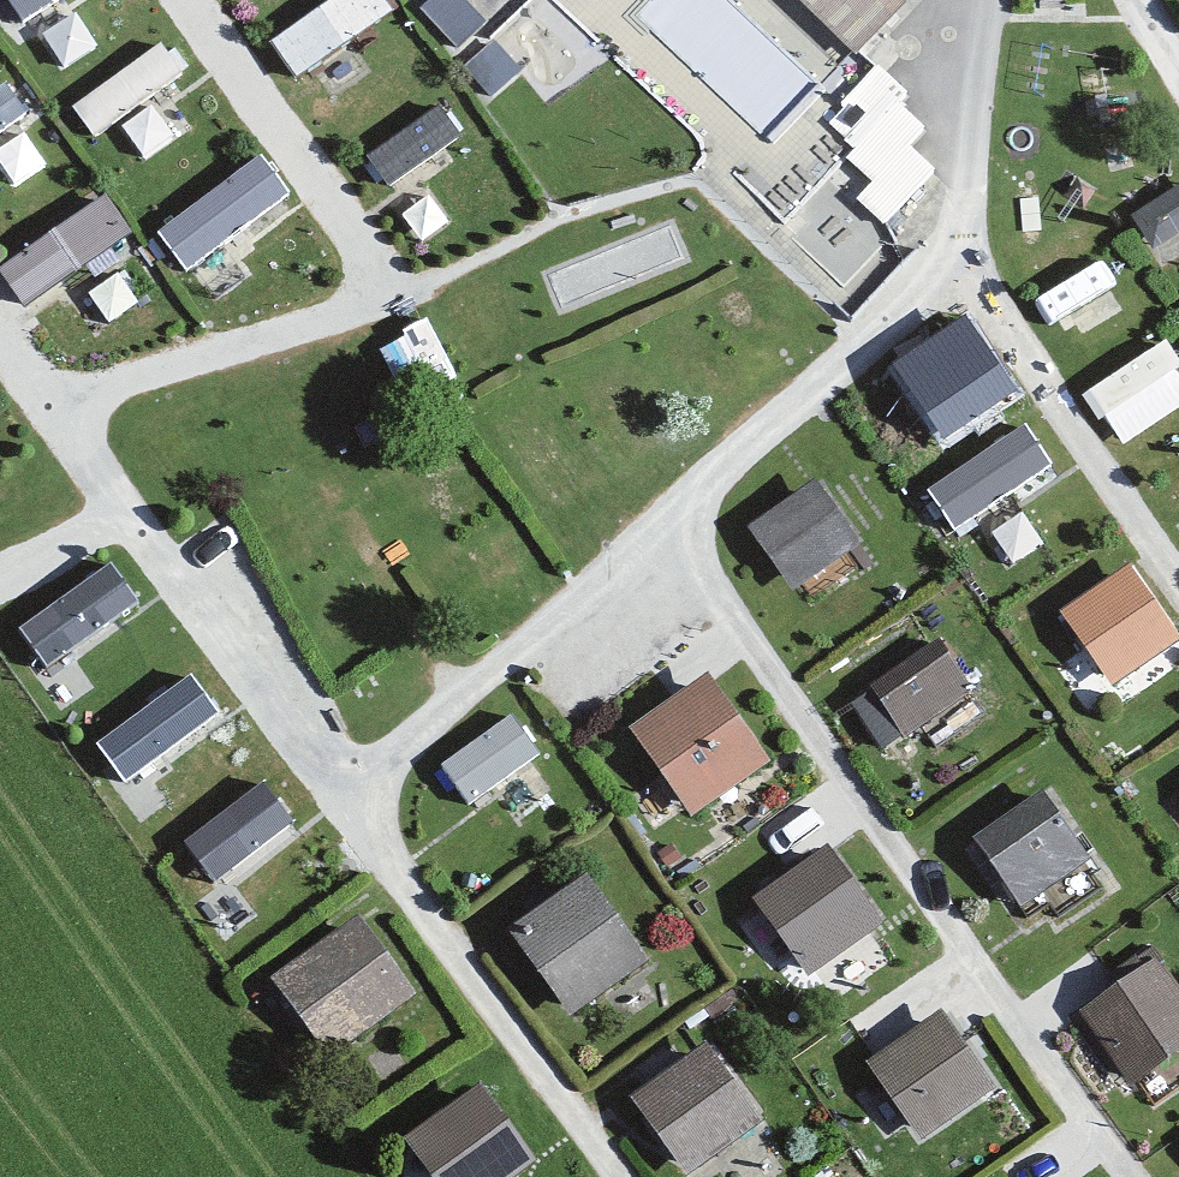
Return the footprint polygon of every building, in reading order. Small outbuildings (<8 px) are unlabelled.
[(54,0),(13,0),(25,18),(54,0)] [(293,66),(398,9),(393,0),(315,0),(270,24),(293,66)] [(850,63),(899,10),(889,0),(783,0),(850,63)] [(77,98),(100,126),(184,60),(161,32),(77,98)] [(0,79),(0,134),(29,115),(4,76),(0,79)] [(897,191),(936,160),(869,77),(830,108),(897,191)] [(389,175),(465,130),(444,96),(369,141),(389,175)] [(191,264),(293,183),(260,142),(158,223),(191,264)] [(1160,251),(1178,238),(1178,175),(1130,207),(1160,251)] [(107,188),(1,262),(29,301),(135,228),(107,188)] [(1178,397),(1178,358),(1161,332),(1084,384),(1121,437),(1178,397)] [(929,477),(958,522),(1056,459),(1027,414),(929,477)] [(747,514),(791,582),(864,535),(821,467),(747,514)] [(110,549),(18,617),(50,661),(143,593),(110,549)] [(1113,680),(1178,635),(1178,619),(1133,551),(1059,602),(1113,680)] [(889,745),(976,679),(937,628),(850,694),(889,745)] [(630,715),(691,810),(777,756),(716,660),(630,715)] [(193,664),(96,730),(127,775),(224,708),(193,664)] [(512,703),(441,755),(472,796),(543,743),(512,703)] [(222,881),(303,819),(265,770),(184,832),(222,881)] [(1018,897),(1095,853),(1051,777),(974,820),(1018,897)] [(809,967),(889,914),(836,833),(755,886),(809,967)] [(590,863),(510,924),(577,1012),(657,951),(590,863)] [(370,903),(272,960),(321,1044),(419,987),(370,903)] [(1079,998),(1130,1080),(1178,1049),(1178,978),(1159,947),(1079,998)] [(948,998),(866,1049),(916,1129),(998,1079),(948,998)] [(683,1167),(766,1115),(713,1030),(630,1082),(683,1167)] [(539,1157),(490,1076),(404,1127),(435,1176),(505,1176),(539,1157)]
